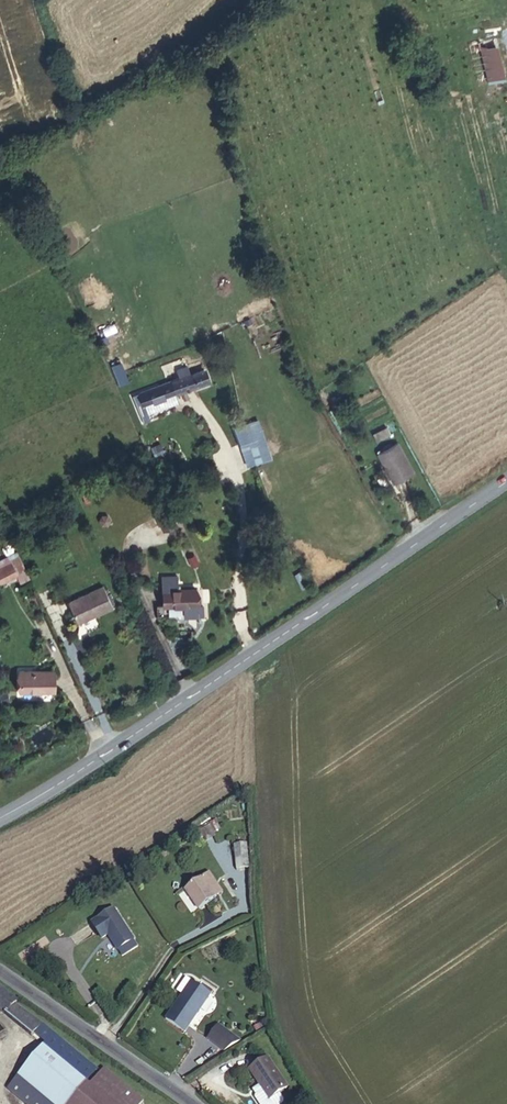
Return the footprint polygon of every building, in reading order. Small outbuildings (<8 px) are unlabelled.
[(499,39),(484,42),(494,84),(506,82),(506,70),(499,39)] [(146,403),(213,380),(208,365),(194,370),(191,362),(182,365),(185,373),(140,389),(146,403)] [(233,423),(245,466),(271,459),(259,416),(233,423)] [(381,450),(396,481),(410,474),(395,443),(381,450)] [(15,568),(0,576),(0,581),(5,589),(21,580),(15,568)] [(112,610),(103,590),(67,605),(76,626),(112,610)] [(196,629),(180,611),(158,630),(167,640),(181,630),(187,637),(196,629)] [(58,700),(59,679),(24,678),(24,699),(58,700)] [(197,888),(186,867),(170,876),(183,896),(197,888)] [(91,898),(66,913),(74,928),(83,923),(91,939),(108,929),(91,898)] [(172,988),(181,975),(174,970),(166,984),(172,988)] [(204,986),(183,972),(181,975),(203,989),(204,986)] [(178,1026),(203,989),(181,975),(172,988),(157,1012),(178,1026)] [(40,1026),(19,1008),(23,1006),(16,1001),(19,999),(2,983),(0,985),(0,1012),(2,1013),(31,1037),(40,1026)] [(40,1026),(44,1022),(23,1006),(19,1008),(40,1026)] [(236,1039),(213,1020),(204,1034),(221,1048),(236,1039)] [(49,1026),(42,1034),(51,1041),(13,1088),(33,1103),(143,1103),(148,1098),(109,1067),(95,1084),(90,1081),(100,1067),(49,1026)] [(286,1088),(268,1056),(245,1070),(264,1101),(286,1088)]
